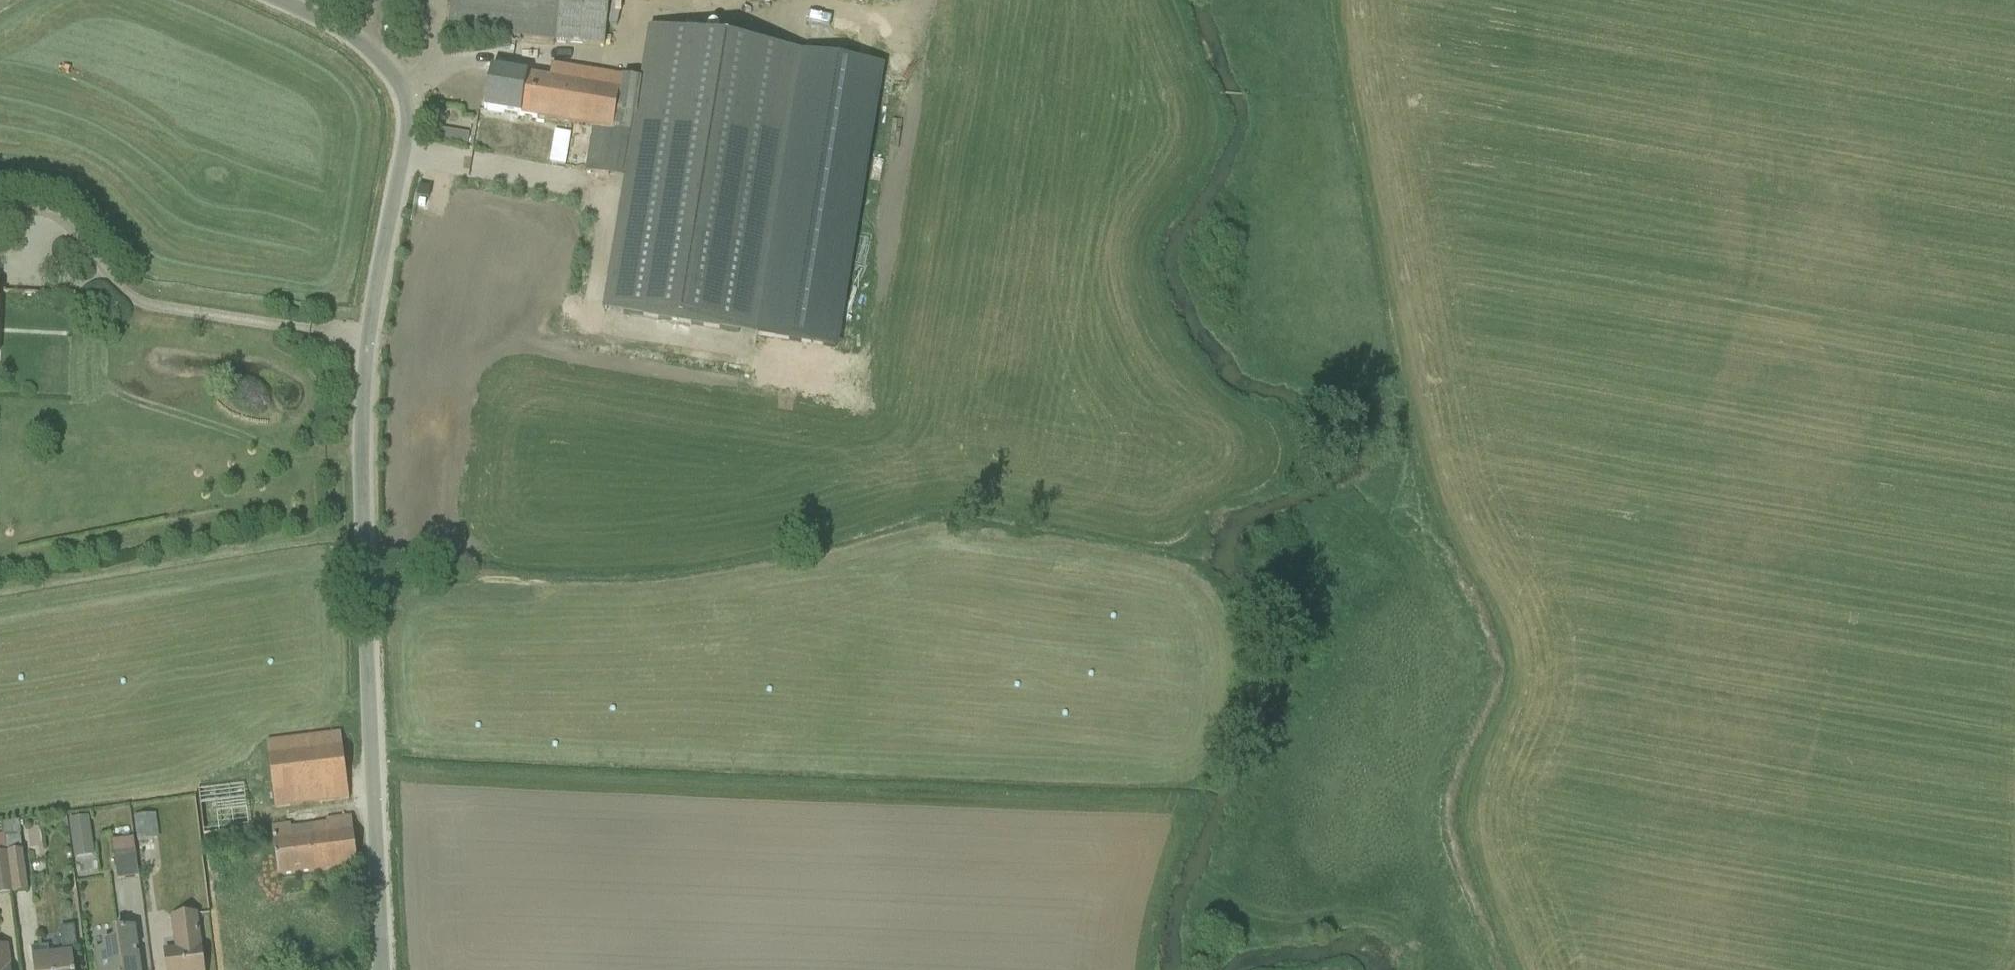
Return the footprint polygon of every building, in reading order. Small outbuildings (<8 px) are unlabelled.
[(448,29),(604,44),(608,0),(451,0),(448,29)] [(804,59),(649,33),(603,314),(757,339),(804,59)] [(474,113),(612,136),(620,89),(482,67),(474,113)] [(1794,270),(1797,281),(1813,277),(1810,266),(1794,270)] [(269,746),(274,807),(344,801),(339,740),(269,746)] [(196,795),(201,832),(259,824),(254,787),(218,791),(196,795)] [(140,815),(120,818),(124,842),(144,838),(140,815)] [(78,822),(59,821),(57,870),(76,871),(78,822)] [(278,885),(356,873),(348,821),(270,833),(278,885)] [(102,882),(125,881),(123,840),(100,841),(102,882)] [(13,895),(11,850),(0,851),(0,895),(13,895)] [(197,918),(167,922),(171,955),(165,955),(167,969),(203,969),(197,918)] [(64,949),(62,928),(48,929),(50,950),(64,949)] [(131,932),(95,935),(99,969),(135,969),(131,932)] [(5,950),(0,951),(0,969),(8,969),(5,950)] [(70,955),(28,960),(29,969),(71,969),(70,955)]
